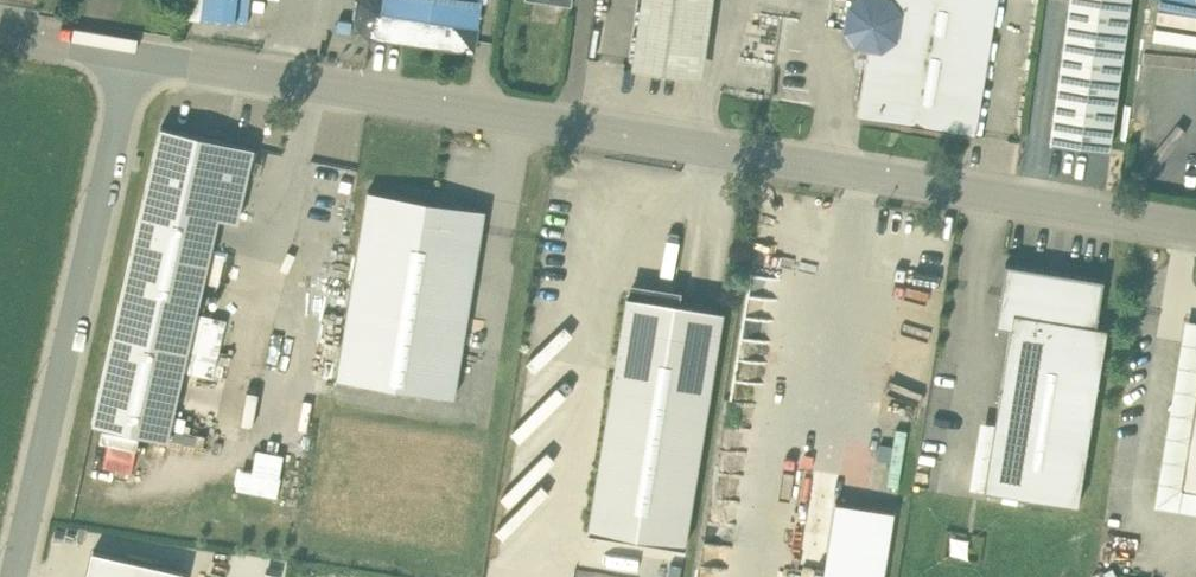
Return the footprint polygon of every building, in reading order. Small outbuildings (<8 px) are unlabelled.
[(189,6),(254,13),(255,0),(189,0),(189,6)] [(357,16),(361,27),(371,34),(475,49),(478,24),(482,0),(359,0),(357,16)] [(635,63),(695,72),(706,0),(644,0),(635,63)] [(852,3),(848,27),(858,40),(870,42),(869,47),(859,45),(856,64),(866,65),(858,113),(976,133),(977,133),(976,133),(999,0),(857,0),(852,3)] [(1051,138),(1110,146),(1131,0),(1070,0),(1051,138)] [(591,11),(590,54),(621,55),(622,12),(591,11)] [(239,139),(166,122),(98,409),(171,426),(223,205),(237,208),(252,142),(239,139)] [(487,206),(368,188),(340,372),(459,390),(487,206)] [(1105,276),(1006,260),(996,324),(1012,326),(1015,309),(1097,322),(1105,276)] [(722,303),(625,288),(589,512),(686,528),(722,303)] [(1097,322),(1015,309),(1012,326),(985,487),(1078,502),(1079,502),(1109,324),(1097,322)] [(1185,320),(1154,505),(1195,512),(1195,321),(1185,320)] [(254,444),(249,466),(238,464),(233,484),(273,493),(282,451),(254,444)] [(837,500),(826,569),(815,568),(814,576),(884,576),(895,509),(837,500)] [(93,548),(86,576),(185,576),(187,569),(93,548)]
